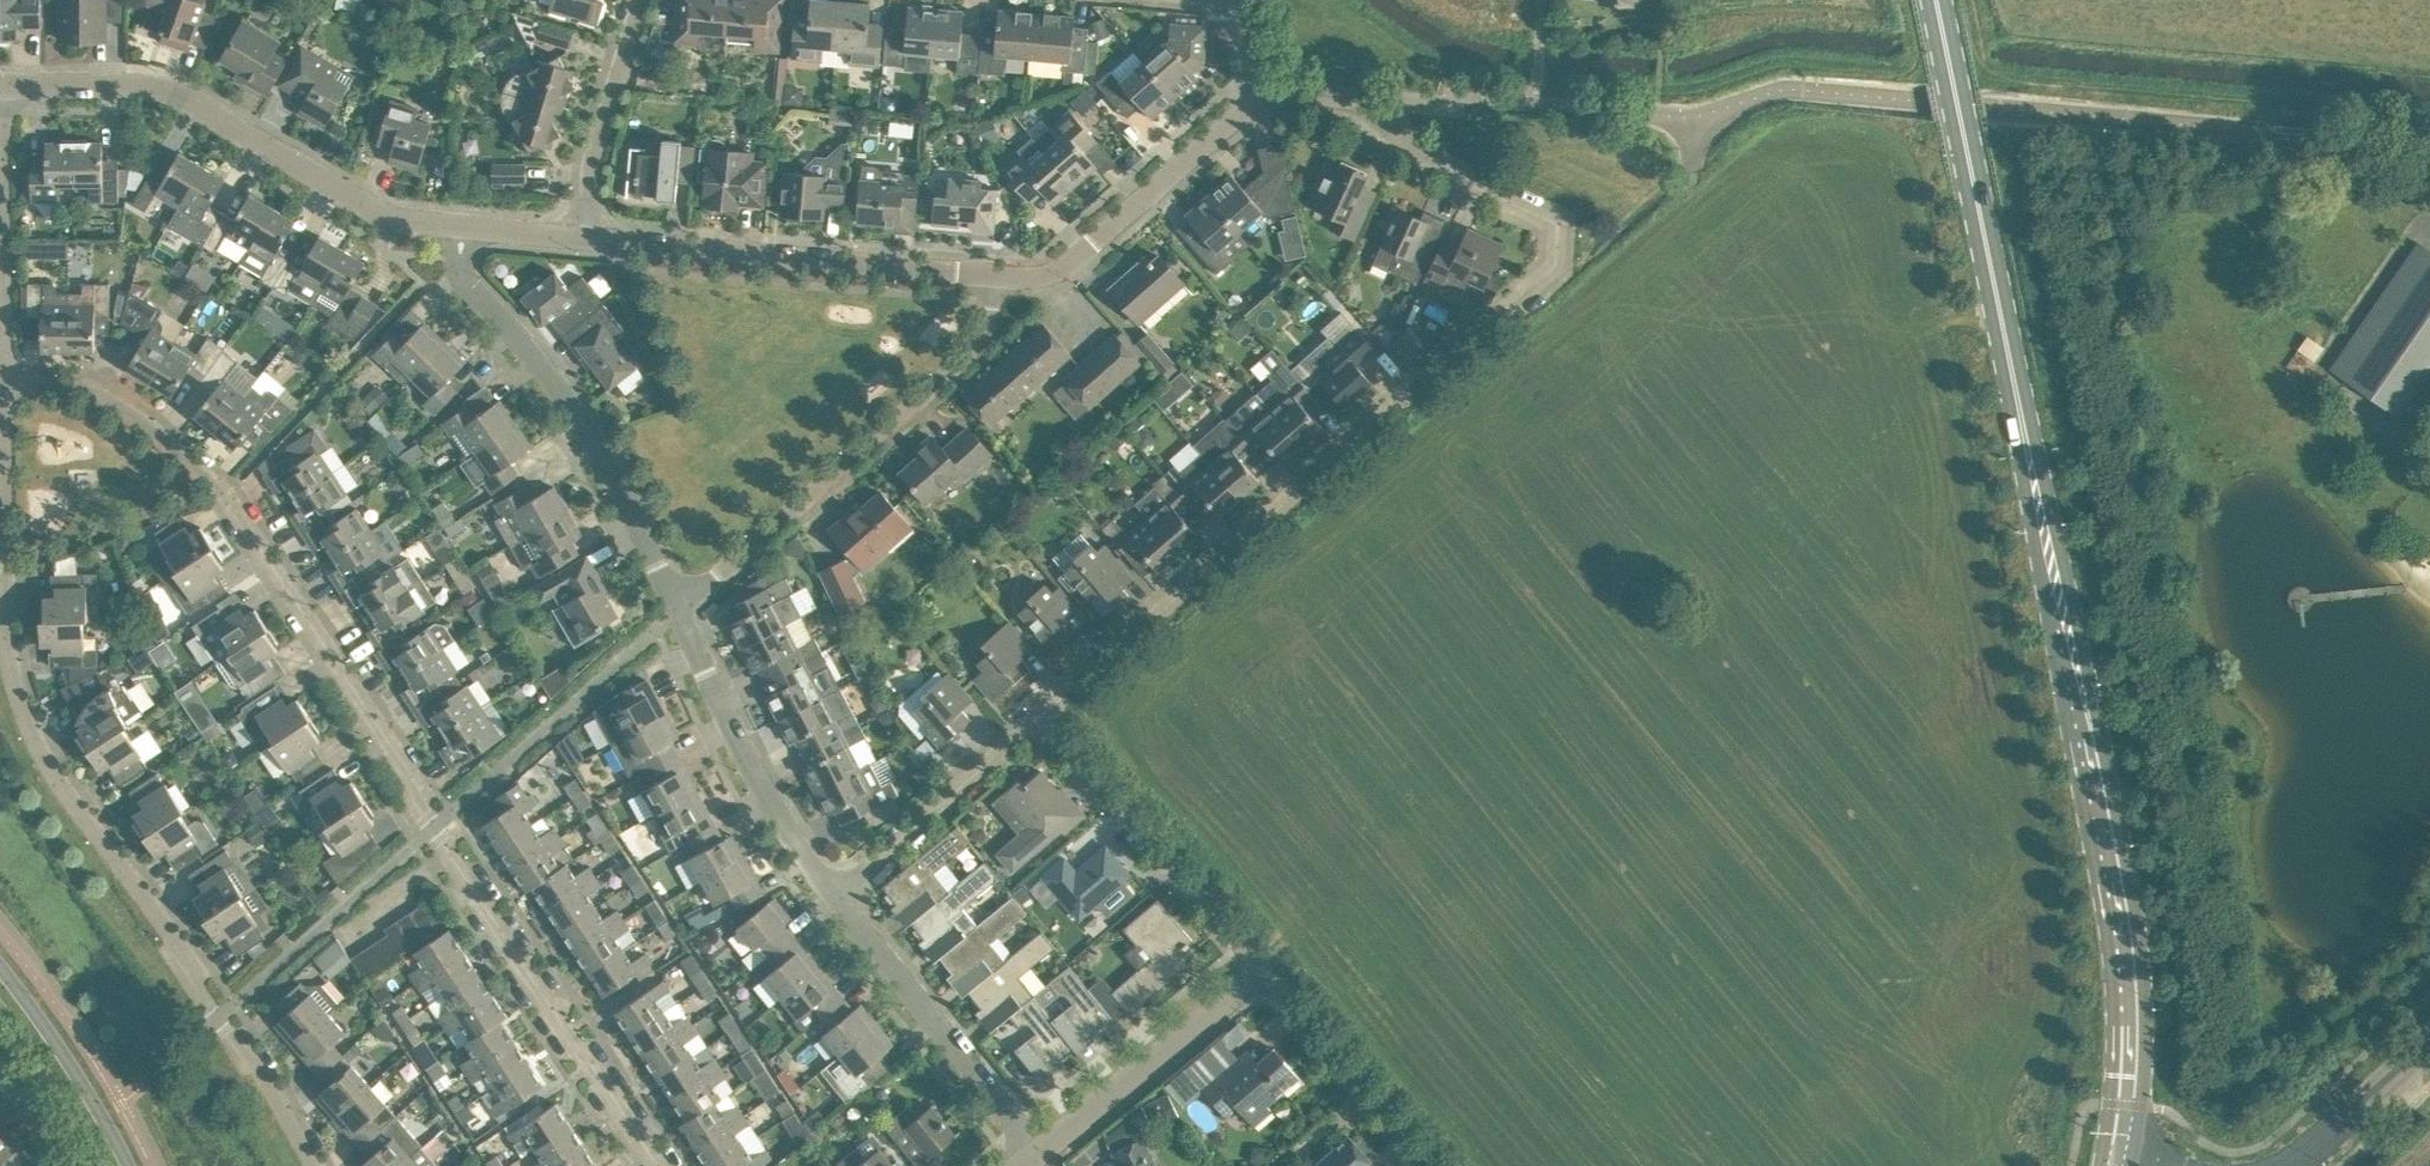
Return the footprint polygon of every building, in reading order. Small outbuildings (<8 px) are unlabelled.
[(41,0),(0,0),(0,39),(17,39),(17,26),(41,26),(41,0)] [(61,15),(61,39),(104,39),(104,3),(122,3),(122,0),(61,0),(61,8),(61,15)] [(144,1),(153,5),(145,26),(165,33),(164,36),(168,42),(189,50),(192,42),(205,47),(213,26),(217,14),(203,9),(206,2),(205,2),(206,0),(145,0),(144,1)] [(455,10),(471,15),(475,4),(464,0),(458,0),(455,10)] [(551,11),(567,16),(568,11),(580,15),(579,18),(597,23),(603,1),(599,0),(554,0),(551,11)] [(731,0),(678,0),(674,41),(693,43),(694,41),(698,46),(700,48),(703,50),(706,50),(711,51),(716,51),(719,50),(723,46),(725,43),(726,40),(728,34),(731,0)] [(782,19),(784,0),(731,0),(728,34),(761,37),(760,49),(779,51),(782,19)] [(841,1),(836,0),(813,0),(811,17),(797,16),(793,58),(822,61),(823,47),(837,48),(841,1)] [(879,66),(879,55),(882,24),(868,22),(870,3),(841,1),(837,48),(852,50),(850,63),(879,66)] [(933,54),(937,9),(909,6),(907,27),(887,26),(884,64),(905,65),(906,52),(933,54)] [(979,74),(979,73),(982,34),(962,32),(964,11),(937,9),(933,54),(959,57),(957,72),(979,74)] [(1032,12),(1033,13),(1033,11),(1017,10),(1017,11),(999,10),(998,19),(984,18),(982,34),(979,73),(1005,75),(1006,56),(1029,58),(1032,12)] [(540,20),(514,12),(533,49),(540,20)] [(1032,12),(1029,58),(1064,61),(1063,71),(1094,74),(1095,63),(1086,62),(1087,40),(1089,27),(1075,26),(1075,16),(1061,15),(1061,14),(1046,12),(1045,14),(1033,13),(1032,12)] [(658,13),(656,21),(667,24),(667,14),(658,13)] [(1104,17),(1092,22),(1096,33),(1108,29),(1104,17)] [(311,20),(302,35),(308,38),(317,24),(311,20)] [(269,94),(281,73),(288,61),(273,52),(279,42),(243,21),(222,59),(251,76),(248,81),(269,94)] [(574,30),(551,24),(542,21),(537,37),(546,40),(569,47),(574,30)] [(1144,62),(1175,97),(1198,77),(1190,68),(1204,57),(1205,26),(1172,24),(1171,37),(1144,62)] [(1095,63),(1096,40),(1087,40),(1086,62),(1095,63)] [(340,67),(315,52),(302,44),(289,67),(302,74),(292,91),(306,99),(301,108),(309,113),(307,116),(325,127),(350,85),(334,76),(340,67)] [(504,91),(563,109),(569,90),(576,86),(572,79),(575,70),(566,67),(559,55),(547,62),(539,59),(536,68),(528,72),(528,70),(527,67),(520,71),(514,75),(510,78),(507,82),(504,88),(504,91)] [(783,103),(785,85),(787,58),(776,57),(772,102),(783,103)] [(1152,118),(1175,97),(1144,62),(1120,82),(1152,118)] [(1107,94),(1120,82),(1110,70),(1097,82),(1107,94)] [(785,85),(783,103),(802,104),(804,86),(785,85)] [(1086,89),(1071,101),(1082,115),(1097,103),(1086,89)] [(558,127),(563,109),(504,91),(503,95),(502,100),(503,105),(503,109),(506,114),(510,122),(513,120),(517,127),(515,136),(524,139),(530,151),(542,145),(551,147),(554,138),(562,134),(558,127)] [(897,98),(882,96),(880,112),(896,113),(897,98)] [(391,99),(378,143),(393,147),(389,161),(426,172),(443,115),(391,99)] [(852,125),(853,111),(831,109),(829,122),(852,125)] [(1093,135),(1077,117),(1070,110),(1036,140),(1075,185),(1097,166),(1080,146),(1093,135)] [(1000,138),(992,116),(976,122),(984,144),(1000,138)] [(867,118),(854,117),(853,129),(866,130),(867,118)] [(1021,153),(1002,170),(1008,178),(1024,196),(1037,185),(1054,204),(1075,185),(1036,140),(1033,136),(1018,149),(1021,153)] [(747,203),(763,204),(765,181),(767,162),(753,161),(754,151),(728,149),(727,145),(725,141),(722,139),(718,137),(713,138),(709,140),(706,143),(705,148),(701,147),(698,180),(706,181),(705,197),(709,197),(708,206),(737,208),(738,196),(747,197),(747,203)] [(33,172),(33,202),(57,202),(60,202),(60,185),(75,185),(75,139),(62,139),(62,142),(47,142),(47,165),(33,165),(33,172)] [(87,139),(75,139),(75,185),(90,184),(90,201),(119,201),(119,188),(119,165),(103,165),(103,142),(87,142),(87,139)] [(631,147),(626,196),(628,196),(628,192),(637,192),(662,195),(661,197),(658,197),(658,199),(676,200),(677,183),(678,181),(693,183),(696,146),(681,144),(681,140),(663,139),(662,154),(646,153),(647,148),(640,148),(631,147)] [(847,182),(847,179),(850,142),(843,142),(827,156),(816,155),(804,172),(785,171),(781,214),(822,218),(823,204),(845,206),(847,182)] [(178,207),(203,166),(180,152),(162,183),(149,176),(133,204),(146,211),(156,194),(178,207)] [(1352,235),(1358,224),(1368,202),(1355,196),(1364,176),(1329,160),(1310,202),(1337,215),(1331,225),(1352,235)] [(526,163),(493,164),(493,181),(527,181),(526,163)] [(903,183),(882,181),(882,174),(881,170),(878,166),(874,164),(862,163),(858,221),(901,224),(902,212),(916,214),(918,190),(919,177),(903,175),(903,183)] [(1268,216),(1296,210),(1285,164),(1269,167),(1270,175),(1249,194),(1232,174),(1209,194),(1240,231),(1263,211),(1268,216)] [(204,245),(220,217),(208,210),(226,179),(203,166),(178,207),(167,224),(204,245)] [(140,170),(130,168),(127,187),(136,189),(145,174),(140,170)] [(994,232),(996,208),(997,189),(981,188),(982,180),(950,177),(948,196),(936,195),(933,223),(959,225),(960,218),(970,218),(969,225),(974,230),(994,232)] [(249,248),(273,207),(250,194),(232,225),(220,217),(204,245),(216,252),(218,248),(241,261),(249,248)] [(1217,251),(1240,231),(1209,194),(1185,215),(1206,239),(1195,248),(1211,266),(1218,274),(1229,264),(1217,251)] [(249,248),(241,261),(263,275),(261,279),(263,280),(273,286),(290,258),(278,251),(296,220),(273,207),(249,248)] [(1388,230),(1376,255),(1393,263),(1388,272),(1417,285),(1437,242),(1447,220),(1431,213),(1427,222),(1398,208),(1388,230)] [(1442,246),(1427,277),(1460,293),(1467,277),(1483,284),(1496,290),(1508,280),(1489,271),(1501,245),(1469,230),(1462,244),(1446,237),(1442,246)] [(290,258),(273,286),(283,292),(286,293),(288,289),(311,302),(319,289),(343,248),(320,235),(302,266),(290,258)] [(1301,236),(1289,239),(1293,253),(1304,250),(1301,236)] [(27,241),(28,262),(72,260),(71,240),(27,241)] [(2420,244),(2406,263),(2391,285),(2333,370),(2392,413),(2429,359),(2429,251),(2420,244)] [(354,338),(366,325),(378,305),(362,295),(360,300),(348,293),(366,262),(343,248),(319,289),(341,303),(329,323),(354,338)] [(1185,283),(1175,273),(1159,255),(1150,262),(1145,257),(1127,273),(1129,276),(1112,291),(1128,309),(1140,323),(1185,283)] [(178,259),(172,270),(185,278),(185,277),(191,266),(178,259)] [(191,266),(185,277),(191,281),(200,266),(194,263),(191,266)] [(597,294),(596,293),(583,276),(568,287),(556,271),(523,297),(544,323),(554,315),(567,332),(599,307),(592,298),(597,294)] [(128,301),(122,322),(134,329),(146,337),(127,367),(150,381),(175,340),(162,332),(163,329),(163,326),(163,323),(161,320),(158,317),(163,309),(150,302),(144,298),(151,286),(134,281),(131,290),(128,301)] [(54,282),(43,282),(28,282),(28,314),(42,315),(42,350),(69,350),(69,292),(60,292),(56,289),(56,284),(54,282)] [(110,315),(110,291),(110,283),(95,282),(83,283),(83,292),(69,292),(69,350),(95,351),(96,315),(110,315)] [(1327,284),(1314,296),(1326,309),(1339,297),(1327,284)] [(626,302),(618,293),(608,300),(615,310),(626,302)] [(1340,297),(1330,307),(1342,319),(1352,309),(1340,297)] [(122,322),(128,301),(117,298),(114,317),(122,322)] [(1408,308),(1395,302),(1385,324),(1397,330),(1408,308)] [(625,331),(604,304),(604,303),(599,307),(567,332),(577,344),(572,347),(582,360),(586,356),(610,388),(629,373),(636,368),(615,340),(625,331)] [(264,305),(255,320),(270,329),(288,339),(297,325),(264,305)] [(1227,325),(1232,311),(1220,308),(1215,321),(1227,325)] [(1238,340),(1253,328),(1243,316),(1228,329),(1238,340)] [(412,376),(445,341),(425,321),(406,341),(396,331),(379,348),(374,354),(385,365),(403,384),(411,376),(412,376)] [(991,425),(1071,354),(1044,323),(964,394),(991,425)] [(1316,347),(1301,360),(1319,381),(1321,379),(1329,388),(1345,406),(1372,382),(1359,367),(1377,351),(1361,333),(1356,327),(1337,344),(1323,356),(1316,347)] [(1162,373),(1175,362),(1148,331),(1135,343),(1162,373)] [(1391,354),(1408,339),(1401,331),(1391,353),(1391,354)] [(1090,406),(1141,361),(1116,333),(1065,378),(1090,406)] [(206,374),(224,348),(208,336),(197,354),(175,340),(150,381),(173,395),(192,364),(206,374)] [(2308,336),(2298,349),(2314,361),(2324,347),(2308,336)] [(436,414),(442,408),(458,390),(447,381),(466,361),(445,341),(412,376),(432,395),(424,403),(436,414)] [(225,377),(238,361),(224,348),(206,374),(218,386),(195,414),(215,431),(245,394),(225,377)] [(312,355),(299,348),(292,359),(306,367),(312,355)] [(1262,399),(1261,399),(1301,444),(1322,426),(1298,399),(1309,390),(1288,366),(1283,360),(1271,371),(1268,374),(1273,379),(1278,384),(1262,399)] [(292,406),(278,395),(272,390),(266,389),(262,393),(252,385),(245,394),(215,431),(236,448),(259,420),(272,431),(292,406)] [(1157,402),(1170,391),(1164,385),(1151,396),(1157,402)] [(381,403),(369,391),(359,401),(371,413),(381,403)] [(1247,401),(1226,420),(1247,444),(1258,434),(1281,461),(1301,444),(1261,399),(1252,407),(1247,401)] [(476,451),(516,423),(499,400),(477,415),(469,404),(443,422),(452,435),(460,429),(476,451)] [(378,410),(369,419),(383,438),(391,429),(378,410)] [(1145,423),(1135,412),(1124,422),(1134,433),(1145,423)] [(1226,420),(1196,446),(1201,453),(1208,462),(1240,498),(1260,480),(1236,453),(1247,444),(1226,420)] [(491,490),(498,486),(517,472),(511,462),(532,447),(516,423),(476,451),(492,473),(484,479),(491,490)] [(271,452),(259,466),(265,474),(274,488),(284,481),(295,497),(333,472),(321,452),(328,447),(316,427),(287,446),(293,456),(285,461),(279,465),(271,452)] [(926,501),(986,448),(968,428),(944,449),(932,435),(927,440),(931,445),(900,472),(926,501)] [(1128,437),(1119,428),(1108,438),(1117,447),(1128,437)] [(383,438),(382,439),(397,454),(407,444),(391,429),(383,438)] [(1175,464),(1165,473),(1186,497),(1196,488),(1220,515),(1240,498),(1208,462),(1201,453),(1196,446),(1191,440),(1170,458),(1175,464)] [(372,447),(380,459),(389,452),(381,441),(372,447)] [(407,449),(397,456),(403,466),(414,459),(425,452),(418,442),(407,449)] [(333,513),(328,506),(348,493),(333,472),(295,497),(305,512),(294,519),(303,533),(333,513)] [(400,489),(407,484),(399,472),(387,480),(391,487),(400,489)] [(424,482),(418,473),(409,479),(415,488),(424,482)] [(1167,498),(1147,515),(1179,551),(1198,534),(1175,507),(1186,497),(1165,473),(1153,483),(1155,485),(1167,498)] [(510,544),(568,510),(554,485),(531,499),(524,486),(496,502),(503,514),(496,519),(510,544)] [(913,526),(897,509),(882,491),(850,519),(846,514),(829,529),(852,554),(848,558),(847,557),(819,571),(839,612),(866,599),(855,576),(864,568),(865,569),(913,526)] [(444,500),(433,507),(446,527),(456,520),(444,500)] [(333,555),(371,529),(357,507),(337,520),(333,513),(303,533),(312,546),(323,539),(333,555)] [(539,577),(546,573),(567,560),(560,548),(582,535),(568,510),(510,544),(512,543),(526,566),(531,563),(539,577)] [(1158,569),(1179,551),(1147,515),(1127,533),(1114,518),(1103,528),(1124,552),(1135,542),(1158,569)] [(214,546),(201,526),(192,532),(187,525),(184,527),(177,517),(155,531),(162,541),(161,542),(170,557),(156,566),(164,579),(175,572),(214,546)] [(456,520),(446,527),(452,536),(468,526),(461,517),(456,520)] [(391,558),(386,552),(371,529),(333,555),(343,570),(333,577),(341,591),(391,558)] [(440,529),(431,535),(438,547),(448,541),(440,529)] [(129,534),(117,538),(121,550),(128,548),(131,541),(129,534)] [(1097,550),(1091,543),(1074,558),(1077,561),(1059,577),(1085,607),(1091,602),(1098,609),(1110,599),(1116,606),(1129,594),(1123,587),(1134,578),(1104,544),(1097,550)] [(219,582),(214,574),(224,568),(221,563),(224,561),(214,546),(175,572),(164,579),(173,591),(175,590),(184,604),(191,614),(210,601),(204,591),(219,582)] [(619,616),(600,584),(603,581),(588,554),(558,572),(531,588),(540,603),(557,593),(563,603),(564,603),(586,640),(603,629),(602,626),(619,616)] [(371,612),(423,578),(408,557),(395,565),(391,558),(341,591),(350,604),(361,597),(371,612)] [(88,619),(88,603),(98,603),(97,572),(55,573),(56,596),(44,596),(45,602),(40,602),(41,620),(88,619)] [(753,594),(728,607),(735,621),(729,623),(742,647),(802,616),(790,594),(794,592),(787,577),(773,584),(768,574),(748,584),(753,594)] [(425,610),(424,609),(437,600),(423,578),(371,612),(382,628),(371,635),(379,648),(406,631),(406,632),(410,629),(405,622),(425,610)] [(503,583),(490,591),(498,605),(511,598),(503,583)] [(1088,618),(1072,600),(1060,585),(1052,591),(1045,583),(1028,598),(1031,601),(1020,611),(1044,639),(1055,629),(1064,639),(1088,618)] [(481,600),(473,588),(462,596),(470,607),(481,600)] [(1404,603),(1398,596),(1397,597),(1387,605),(1393,613),(1404,603)] [(221,659),(269,628),(256,608),(246,614),(241,607),(226,617),(219,607),(193,625),(217,661),(221,658),(221,659)] [(754,670),(759,668),(765,680),(822,651),(815,637),(813,638),(802,616),(742,647),(754,670)] [(159,617),(145,625),(154,642),(168,635),(159,617)] [(1380,625),(1373,618),(1362,627),(1369,634),(1380,625)] [(88,619),(41,620),(42,644),(53,644),(54,666),(84,665),(99,665),(98,650),(95,651),(85,651),(84,634),(89,634),(88,619)] [(1033,648),(1018,630),(1009,620),(982,644),(989,652),(978,661),(985,668),(974,678),(977,681),(993,699),(1014,680),(1015,681),(1031,668),(1022,658),(1033,648)] [(405,673),(444,647),(455,639),(445,624),(436,622),(410,639),(406,632),(406,631),(379,648),(376,651),(384,664),(395,657),(405,673)] [(1358,644),(1369,634),(1362,627),(1351,637),(1358,644)] [(281,676),(268,656),(278,650),(275,645),(279,643),(269,628),(221,659),(221,658),(217,661),(233,685),(239,685),(241,685),(249,697),(281,676)] [(1348,652),(1342,645),(1331,654),(1337,662),(1348,652)] [(416,689),(405,696),(414,709),(459,679),(455,672),(459,670),(444,647),(405,673),(416,689)] [(488,650),(480,655),(484,661),(492,656),(488,650)] [(822,651),(765,680),(772,693),(767,695),(779,719),(823,696),(811,674),(829,664),(822,651)] [(861,657),(851,663),(856,671),(859,678),(869,672),(861,657)] [(175,689),(190,679),(178,660),(163,671),(175,689)] [(1330,668),(1324,661),(1313,670),(1319,678),(1330,668)] [(551,696),(571,678),(564,664),(541,678),(551,696)] [(100,669),(61,687),(79,716),(78,718),(77,720),(77,722),(78,723),(79,721),(84,725),(79,728),(82,733),(78,735),(88,750),(128,724),(145,713),(126,685),(118,691),(111,680),(108,682),(100,669)] [(973,699),(957,681),(949,671),(922,694),(927,700),(916,709),(932,728),(928,731),(940,745),(955,732),(956,733),(972,719),(963,709),(973,699)] [(613,744),(667,714),(647,678),(605,701),(594,710),(613,744)] [(459,679),(414,709),(423,722),(433,715),(444,730),(482,705),(468,684),(464,686),(459,679)] [(1310,686),(1303,679),(1293,688),(1299,696),(1310,686)] [(271,744),(311,718),(298,698),(288,704),(275,685),(243,706),(243,711),(238,714),(255,739),(264,733),(271,744)] [(791,742),(796,739),(803,752),(859,723),(841,687),(823,696),(779,719),(791,742)] [(1288,705),(1299,696),(1293,688),(1282,698),(1288,705)] [(883,695),(871,702),(877,714),(890,706),(883,695)] [(452,767),(501,735),(482,705),(444,730),(454,747),(443,754),(452,767)] [(1280,712),(1273,705),(1262,715),(1268,722),(1280,712)] [(890,708),(878,715),(885,727),(897,719),(890,708)] [(211,710),(195,720),(201,730),(215,721),(218,720),(211,710)] [(632,780),(678,755),(671,742),(679,737),(667,714),(613,744),(632,780)] [(1258,732),(1268,722),(1262,715),(1251,724),(1258,732)] [(291,770),(297,780),(307,774),(301,764),(316,754),(311,746),(320,740),(317,735),(321,733),(311,718),(271,744),(289,771),(291,770)] [(215,721),(201,730),(208,740),(222,730),(215,721)] [(871,762),(878,758),(859,723),(803,752),(809,765),(804,767),(816,791),(860,768),(871,762)] [(123,783),(143,770),(148,766),(141,755),(142,754),(133,739),(136,737),(128,724),(88,750),(101,770),(111,764),(123,783)] [(1243,731),(1232,741),(1238,749),(1249,739),(1243,731)] [(576,733),(562,739),(573,761),(587,754),(576,733)] [(926,738),(915,748),(922,760),(936,748),(926,738)] [(209,741),(199,747),(207,759),(217,753),(209,741)] [(1227,758),(1238,749),(1232,741),(1221,751),(1227,758)] [(655,813),(697,790),(678,755),(632,780),(639,792),(643,790),(655,813)] [(1213,766),(1204,755),(1189,768),(1199,779),(1213,766)] [(1794,756),(1779,760),(1782,769),(1796,766),(1794,756)] [(1779,760),(1765,763),(1768,772),(1782,769),(1779,760)] [(860,768),(816,791),(828,814),(833,811),(840,824),(861,814),(899,794),(892,780),(882,784),(871,762),(860,768)] [(1744,767),(1730,770),(1732,780),(1746,777),(1744,767)] [(343,787),(338,779),(340,778),(334,768),(291,795),(298,805),(311,797),(321,811),(317,813),(326,826),(365,800),(352,780),(343,787)] [(919,768),(909,780),(922,789),(931,777),(919,768)] [(1013,871),(1056,834),(1074,818),(1055,796),(1060,792),(1041,770),(1024,785),(1019,779),(1001,794),(1020,816),(1011,824),(1021,835),(998,854),(1013,871)] [(145,836),(184,810),(166,782),(165,784),(157,772),(132,788),(145,808),(135,814),(138,818),(135,821),(145,836)] [(574,797),(583,791),(575,778),(565,784),(574,797)] [(1720,780),(1706,784),(1708,793),(1722,790),(1720,780)] [(1696,781),(1688,788),(1698,799),(1706,792),(1696,781)] [(525,812),(538,803),(531,793),(528,795),(519,782),(496,797),(505,810),(484,824),(499,846),(533,824),(525,812)] [(234,783),(221,791),(229,805),(243,797),(234,783)] [(1688,788),(1681,794),(1691,805),(1698,799),(1688,788)] [(256,812),(270,803),(262,790),(255,789),(245,795),(256,812)] [(690,840),(717,826),(697,790),(655,813),(661,823),(657,825),(671,851),(690,840)] [(582,810),(592,803),(583,791),(574,797),(582,810)] [(371,818),(375,815),(365,800),(326,826),(341,850),(324,861),(340,884),(381,846),(372,832),(369,835),(365,829),(375,822),(371,818)] [(1670,800),(1659,809),(1666,816),(1677,807),(1670,800)] [(268,829),(284,818),(275,804),(259,815),(268,829)] [(197,818),(192,822),(184,810),(145,836),(158,856),(167,849),(180,868),(200,855),(218,842),(204,820),(197,818)] [(1651,817),(1640,826),(1647,833),(1657,824),(1651,817)] [(602,840),(612,834),(603,821),(594,827),(602,840)] [(269,837),(260,823),(247,832),(257,846),(269,837)] [(513,868),(560,836),(554,827),(541,836),(533,824),(499,846),(513,868)] [(935,872),(971,842),(957,825),(883,885),(896,903),(903,897),(908,904),(915,898),(924,910),(949,890),(935,872)] [(690,857),(676,864),(688,887),(703,879),(745,856),(732,834),(724,838),(717,826),(690,840),(697,853),(690,857)] [(1640,826),(1629,835),(1636,843),(1647,833),(1640,826)] [(574,857),(567,846),(560,836),(513,868),(527,890),(533,886),(533,885),(574,857)] [(1621,843),(1610,852),(1616,860),(1627,850),(1621,843)] [(1131,874),(1106,845),(1076,871),(1064,857),(1042,875),(1079,918),(1097,903),(1107,914),(1132,892),(1123,881),(1131,874)] [(204,919),(244,893),(226,866),(235,861),(226,848),(191,872),(204,890),(195,897),(198,901),(194,904),(204,919)] [(1610,852),(1599,862),(1605,869),(1616,860),(1610,852)] [(589,866),(588,867),(580,854),(574,857),(533,885),(533,886),(547,907),(595,876),(589,866)] [(744,904),(765,893),(745,856),(703,879),(715,903),(730,894),(737,907),(744,904)] [(952,945),(977,925),(963,907),(993,882),(1000,890),(1006,885),(986,860),(949,890),(924,910),(911,920),(925,937),(931,932),(937,939),(943,933),(952,945)] [(631,884),(640,877),(632,864),(622,871),(631,884)] [(1589,870),(1578,880),(1584,887),(1595,878),(1589,870)] [(561,929),(596,906),(588,894),(601,885),(595,876),(547,907),(561,929)] [(639,897),(649,890),(640,877),(631,884),(639,897)] [(1022,885),(1012,893),(1014,895),(1021,904),(1031,896),(1022,885)] [(327,886),(311,896),(316,905),(331,891),(327,886)] [(249,908),(252,906),(244,893),(204,919),(217,939),(227,933),(241,954),(266,937),(257,924),(258,923),(249,908)] [(980,979),(1005,959),(991,942),(1027,912),(1014,895),(977,925),(952,945),(939,955),(953,972),(959,967),(965,974),(971,968),(980,979)] [(769,954),(793,935),(784,924),(792,918),(774,896),(737,927),(754,948),(760,943),(769,954)] [(1112,992),(1115,995),(1131,1013),(1183,968),(1177,961),(1182,956),(1179,953),(1184,948),(1185,949),(1190,945),(1189,944),(1194,940),(1158,898),(1140,914),(1123,928),(1136,943),(1134,945),(1136,948),(1141,944),(1152,957),(1112,992)] [(1557,898),(1546,908),(1553,915),(1564,906),(1557,898)] [(659,927),(669,920),(655,899),(645,905),(659,927)] [(409,912),(426,936),(439,928),(423,903),(409,912)] [(576,950),(623,919),(617,909),(604,918),(596,906),(561,929),(576,950)] [(413,945),(426,936),(409,912),(397,920),(413,945)] [(1538,916),(1527,925),(1533,933),(1544,923),(1538,916)] [(638,940),(630,929),(623,919),(576,950),(590,972),(624,949),(638,940)] [(401,952),(413,945),(397,920),(385,928),(388,933),(401,952)] [(667,940),(677,933),(669,920),(659,927),(667,940)] [(1056,947),(1053,944),(1063,936),(1052,923),(1042,931),(1042,930),(1041,930),(1055,948),(1056,947)] [(1527,925),(1516,935),(1522,942),(1533,933),(1527,925)] [(416,982),(465,950),(450,928),(430,941),(415,951),(423,964),(410,973),(416,982)] [(1009,1014),(1013,1011),(1033,994),(1041,988),(1045,985),(1031,967),(1055,948),(1041,930),(1005,959),(980,979),(967,990),(981,1007),(988,1002),(993,1009),(1000,1003),(1009,1014)] [(376,941),(392,966),(404,957),(401,952),(388,933),(376,941)] [(781,996),(818,966),(793,935),(769,954),(752,969),(761,980),(766,977),(781,996)] [(331,975),(351,957),(337,937),(315,956),(331,975)] [(379,974),(392,966),(376,941),(363,949),(379,974)] [(1507,942),(1496,952),(1503,959),(1514,950),(1507,942)] [(367,982),(379,974),(363,949),(351,957),(367,982)] [(605,994),(625,981),(652,963),(645,953),(632,961),(624,949),(590,972),(605,994)] [(443,995),(479,972),(465,950),(416,982),(422,992),(436,983),(443,995)] [(1496,952),(1485,961),(1492,969),(1503,959),(1496,952)] [(1113,1018),(1098,999),(1070,965),(1049,982),(1059,993),(1066,993),(1073,1002),(1052,1020),(1064,1035),(1065,1034),(1076,1025),(1085,1036),(1090,1032),(1092,1035),(1113,1018)] [(820,1017),(844,998),(818,966),(781,996),(798,1017),(812,1006),(820,1017)] [(700,988),(709,982),(701,969),(691,975),(700,988)] [(1477,969),(1466,978),(1473,986),(1484,976),(1477,969)] [(444,1025),(493,993),(479,972),(443,995),(451,1007),(438,1016),(444,1025)] [(1466,978),(1455,988),(1462,995),(1473,986),(1466,978)] [(678,1002),(670,990),(663,980),(616,1011),(631,1033),(678,1002)] [(328,1012),(300,982),(278,1002),(287,1012),(275,1024),(293,1043),(328,1012)] [(708,1001),(718,995),(709,982),(700,988),(708,1001)] [(466,1042),(507,1015),(493,993),(444,1025),(451,1035),(464,1026),(472,1038),(466,1042)] [(1076,1048),(1065,1034),(1064,1035),(1052,1020),(1042,1008),(1033,997),(1034,996),(1033,994),(1013,1011),(1022,1022),(1030,1023),(1037,1032),(1015,1049),(1038,1078),(1040,1077),(1037,1075),(1054,1062),(1056,1064),(1076,1048)] [(1447,995),(1436,1005),(1442,1012),(1453,1003),(1447,995)] [(754,1009),(746,998),(736,1005),(744,1016),(754,1009)] [(840,1053),(877,1023),(861,1003),(853,1009),(844,998),(820,1017),(830,1028),(824,1033),(840,1053)] [(692,1024),(686,1014),(678,1002),(631,1033),(645,1055),(692,1024)] [(401,1023),(410,1017),(402,1005),(393,1011),(401,1023)] [(319,1074),(341,1054),(332,1044),(345,1032),(328,1012),(293,1043),(319,1074)] [(728,1032),(738,1025),(729,1012),(720,1019),(728,1032)] [(1430,1014),(1423,1020),(1432,1032),(1440,1025),(1430,1014)] [(467,1072),(515,1041),(501,1020),(508,1016),(507,1015),(466,1042),(474,1055),(461,1063),(467,1072)] [(404,1021),(401,1023),(408,1034),(417,1029),(410,1017),(407,1019),(404,1021)] [(1423,1020),(1416,1027),(1425,1038),(1432,1032),(1423,1020)] [(840,1053),(825,1065),(851,1097),(858,1092),(867,1085),(872,1081),(890,1066),(881,1054),(894,1044),(877,1023),(840,1053)] [(659,1077),(693,1054),(685,1042),(698,1033),(692,1024),(645,1055),(659,1077)] [(752,1047),(746,1038),(738,1025),(728,1032),(742,1053),(752,1047)] [(1196,1061),(1166,1087),(1182,1106),(1202,1088),(1226,1115),(1237,1105),(1254,1125),(1272,1110),(1268,1104),(1285,1090),(1287,1092),(1302,1079),(1300,1077),(1285,1059),(1280,1063),(1270,1051),(1259,1060),(1250,1068),(1240,1057),(1238,1058),(1222,1039),(1196,1061)] [(341,1054),(319,1074),(329,1085),(321,1091),(326,1096),(321,1101),(334,1116),(369,1084),(352,1065),(351,1065),(348,1062),(363,1048),(357,1041),(341,1054)] [(494,1085),(529,1062),(515,1041),(467,1072),(474,1082),(487,1074),(494,1085)] [(766,1068),(758,1056),(752,1047),(742,1053),(756,1074),(752,1076),(753,1077),(766,1068)] [(786,1047),(779,1053),(787,1062),(794,1057),(786,1047)] [(673,1098),(721,1067),(714,1057),(701,1066),(693,1054),(659,1077),(673,1098)] [(429,1067),(427,1068),(435,1080),(437,1079),(446,1073),(438,1061),(429,1067)] [(496,1116),(524,1098),(544,1085),(529,1062),(494,1085),(484,1092),(492,1105),(489,1106),(496,1116)] [(722,1098),(722,1097),(714,1085),(727,1076),(721,1067),(673,1098),(687,1119),(688,1120),(716,1102),(722,1098)] [(780,1090),(775,1081),(766,1068),(753,1077),(767,1099),(780,1090)] [(396,1115),(387,1104),(369,1084),(334,1116),(361,1146),(396,1115)] [(450,1098),(447,1100),(455,1112),(458,1110),(465,1105),(457,1093),(450,1098)] [(1167,1095),(1145,1105),(1154,1125),(1176,1114),(1167,1095)] [(785,1118),(795,1112),(786,1099),(776,1105),(785,1118)] [(523,1156),(537,1147),(570,1125),(556,1102),(509,1133),(523,1156)] [(696,1145),(743,1114),(737,1105),(724,1113),(716,1102),(688,1120),(687,1119),(681,1123),(696,1145)] [(906,1152),(918,1165),(927,1165),(935,1159),(931,1155),(956,1135),(932,1105),(919,1116),(910,1105),(891,1120),(885,1125),(906,1152)] [(785,1118),(783,1119),(791,1132),(799,1144),(808,1136),(813,1133),(811,1129),(806,1122),(804,1123),(803,1124),(795,1112),(792,1114),(785,1118)] [(744,1144),(736,1132),(749,1124),(743,1114),(696,1145),(709,1165),(711,1165),(744,1144)] [(361,1146),(370,1157),(363,1163),(365,1165),(400,1165),(410,1156),(423,1145),(396,1115),(361,1146)] [(22,1143),(0,1119),(0,1163),(22,1143)] [(1105,1136),(1111,1148),(1135,1136),(1127,1119),(1105,1136)] [(813,1133),(808,1136),(815,1145),(820,1142),(827,1136),(830,1134),(820,1122),(814,1126),(811,1129),(813,1133)] [(585,1146),(570,1125),(537,1147),(544,1159),(533,1165),(554,1165),(585,1146)] [(1313,1165),(1364,1165),(1371,1160),(1350,1135),(1333,1149),(1329,1145),(1315,1158),(1318,1162),(1313,1165)] [(1148,1151),(1142,1139),(1114,1152),(1120,1165),(1155,1165),(1148,1151)] [(772,1158),(765,1148),(752,1156),(744,1144),(711,1165),(760,1165),(772,1158)] [(1268,1146),(1253,1145),(1250,1159),(1257,1162),(1269,1158),(1268,1146)] [(585,1146),(554,1165),(598,1165),(585,1146)] [(832,1165),(893,1165),(888,1159),(879,1148),(866,1159),(856,1147),(832,1165)] [(496,1155),(486,1162),(489,1165),(503,1165),(496,1155)] [(410,1156),(400,1165),(419,1165),(410,1156)]
